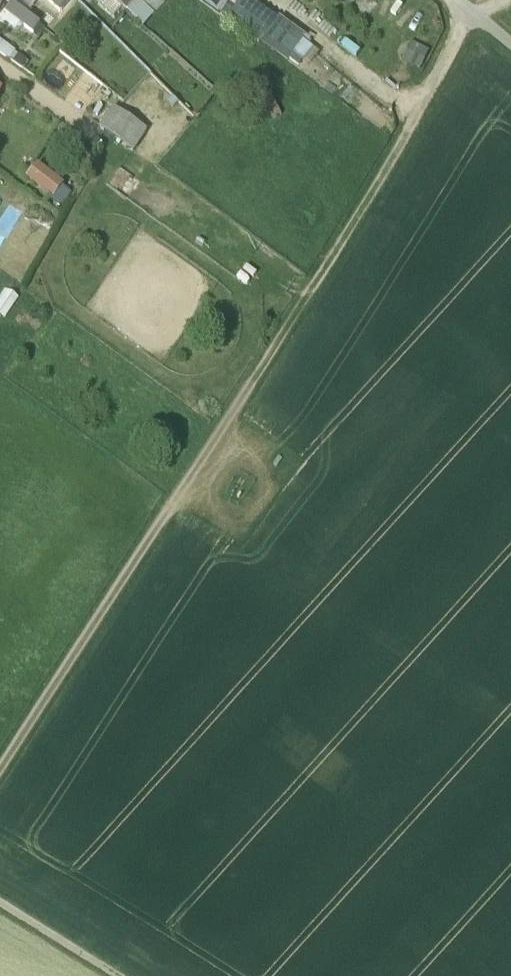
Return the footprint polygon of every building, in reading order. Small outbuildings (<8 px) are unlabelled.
[(14,0),(0,0),(0,18),(7,9),(14,0)] [(28,12),(14,0),(7,9),(34,31),(41,22),(28,12)] [(14,0),(28,12),(37,0),(14,0)] [(61,10),(72,0),(51,0),(61,10)] [(128,12),(138,0),(115,0),(128,12)] [(128,12),(145,27),(169,0),(138,0),(128,12)] [(233,0),(199,0),(221,17),(233,0)] [(249,0),(238,0),(237,1),(236,0),(233,0),(221,17),(259,46),(277,20),(249,0)] [(0,39),(0,54),(9,61),(16,51),(0,39)] [(146,131),(114,108),(102,126),(134,149),(146,131)] [(134,149),(102,126),(100,128),(133,151),(134,149)] [(62,203),(72,187),(33,163),(23,179),(62,203)] [(8,317),(17,293),(1,287),(0,290),(0,314),(8,317)]
